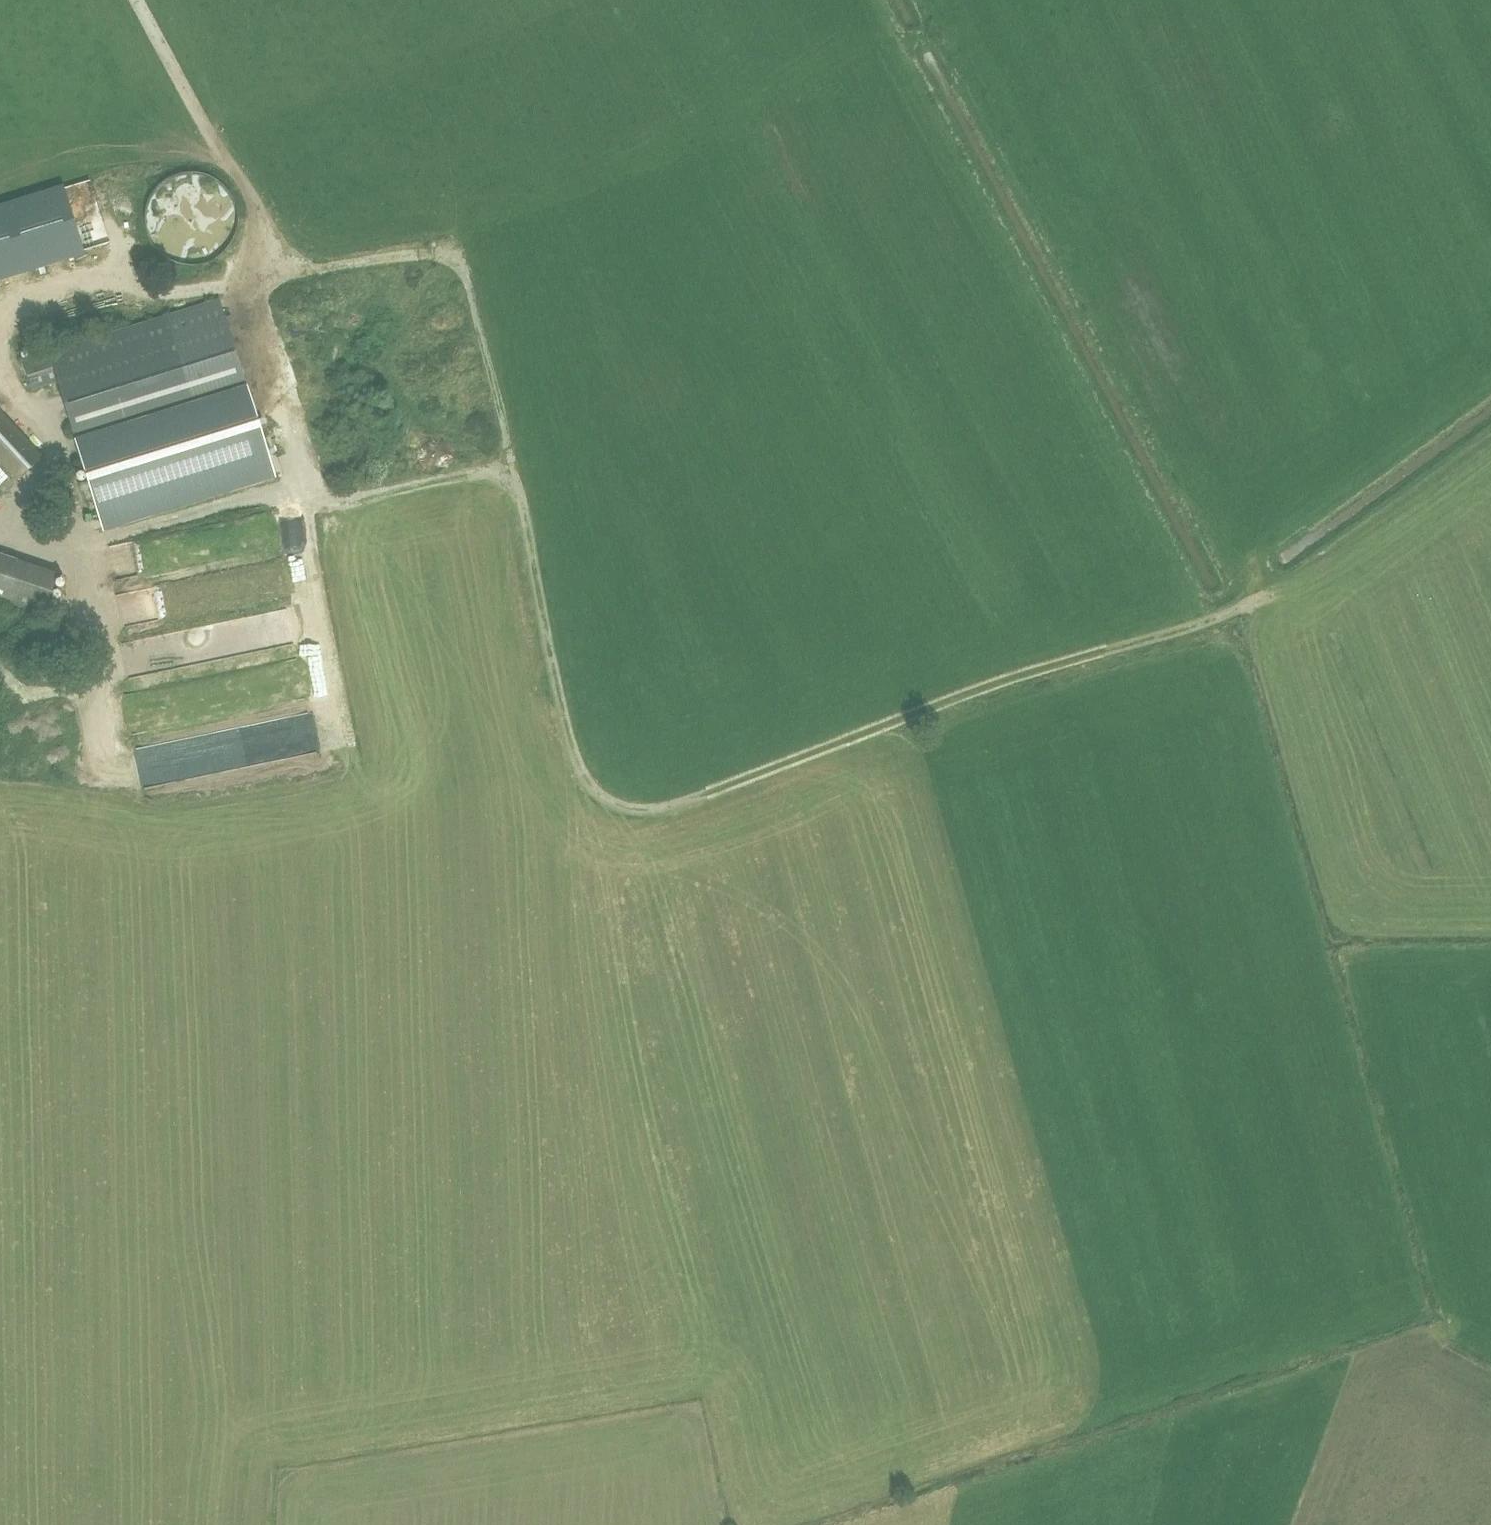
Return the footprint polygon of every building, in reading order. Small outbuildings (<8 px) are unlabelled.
[(177,177),(160,196),(168,203),(185,184),(177,177)] [(0,208),(0,277),(83,251),(63,188),(0,208)] [(220,300),(24,361),(33,389),(58,381),(104,527),(274,473),(220,300)] [(17,480),(41,458),(0,412),(0,461),(17,480)] [(247,522),(273,517),(272,510),(246,515),(247,522)] [(128,578),(186,568),(185,565),(244,554),(240,533),(123,554),(128,578)] [(0,560),(0,656),(14,672),(62,629),(0,560)] [(208,686),(170,694),(174,716),(212,708),(208,686)]
